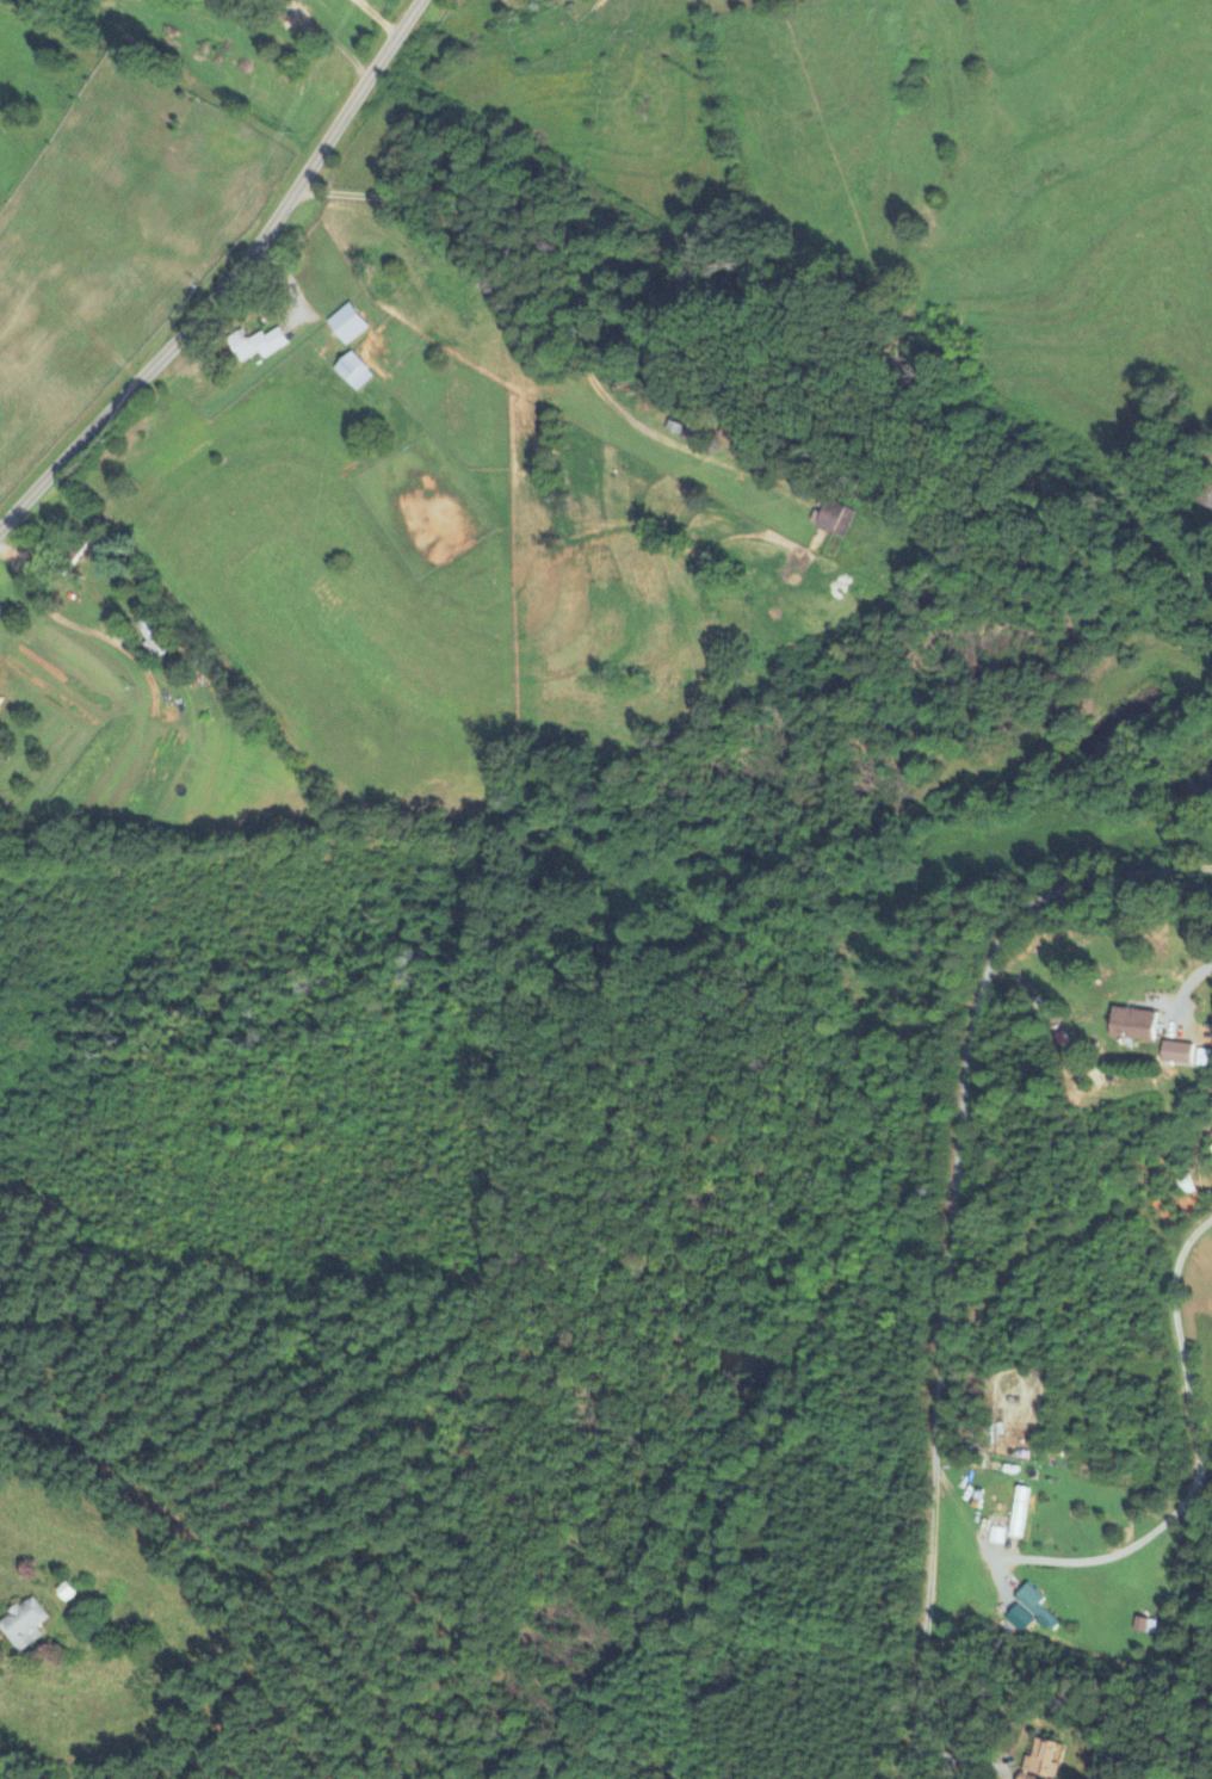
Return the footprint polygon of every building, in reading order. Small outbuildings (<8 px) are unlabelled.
[(345,346),(369,329),(350,304),(327,321),(345,346)] [(265,359),(289,345),(279,328),(265,337),(262,332),(248,341),(241,330),(226,339),(242,364),(260,353),(265,359)] [(374,377),(351,353),(333,369),(356,393),(374,377)] [(719,437),(740,446),(744,434),(724,426),(719,437)] [(1211,509),(1211,482),(1208,481),(1204,493),(1196,490),(1191,502),(1211,509)] [(845,539),(856,512),(828,500),(817,527),(845,539)] [(1110,1037),(1153,1043),(1157,1014),(1114,1008),(1110,1037)] [(1191,1067),(1194,1047),(1164,1042),(1160,1062),(1191,1067)] [(1211,1060),(1211,1052),(1198,1050),(1196,1067),(1211,1068),(1211,1060)] [(1023,1540),(1027,1489),(1016,1488),(1011,1539),(1023,1540)] [(989,1544),(1003,1546),(1005,1530),(991,1528),(989,1544)] [(1045,1600),(1029,1584),(1014,1600),(1019,1605),(1005,1620),(1022,1636),(1037,1619),(1052,1633),(1060,1625),(1039,1605),(1045,1600)] [(49,1618),(33,1596),(0,1621),(0,1629),(19,1655),(44,1636),(37,1628),(49,1618)] [(1157,1623),(1135,1618),(1132,1631),(1154,1636),(1157,1623)] [(1063,1746),(1037,1740),(1033,1759),(1025,1758),(1020,1778),(1056,1778),(1063,1746)]
